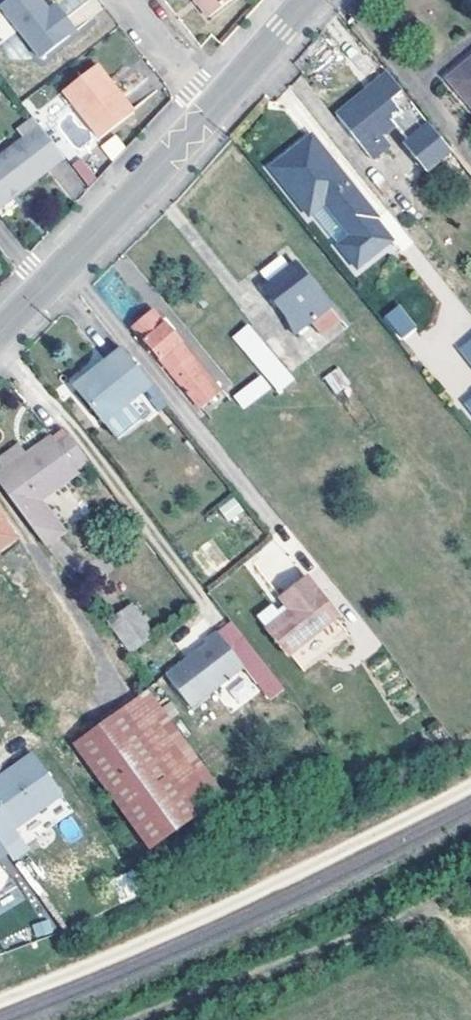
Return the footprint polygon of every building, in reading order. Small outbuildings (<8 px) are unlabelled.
[(62,13),(54,20),(46,10),(38,0),(3,0),(0,2),(0,9),(37,57),(74,29),(62,13)] [(203,15),(222,0),(191,0),(203,15)] [(54,20),(62,13),(54,3),(46,10),(54,20)] [(0,42),(14,32),(0,11),(0,41),(0,42)] [(94,62),(61,88),(98,135),(132,109),(94,62)] [(450,82),(470,106),(470,62),(450,82)] [(389,73),(338,115),(374,159),(386,149),(378,139),(396,124),(411,143),(408,145),(428,170),(452,149),(389,73)] [(42,87),(27,98),(70,154),(92,138),(57,92),(50,97),(42,87)] [(38,182),(67,159),(35,118),(20,131),(26,139),(12,150),(38,182)] [(111,160),(126,149),(116,135),(101,145),(111,160)] [(380,218),(313,136),(273,168),(311,215),(326,202),(354,236),(355,238),(378,220),(380,218)] [(38,182),(12,150),(0,159),(0,190),(10,203),(38,182)] [(86,184),(96,177),(81,157),(71,164),(86,184)] [(54,171),(70,198),(83,190),(67,163),(54,171)] [(10,203),(0,190),(0,210),(10,203)] [(394,240),(378,220),(355,238),(354,236),(341,246),(359,268),(394,240)] [(276,283),(290,272),(278,258),(265,268),(276,283)] [(290,272),(276,283),(268,289),(293,321),(298,339),(337,306),(302,263),(290,272)] [(383,316),(400,339),(417,327),(400,303),(383,316)] [(154,314),(136,329),(204,410),(222,395),(154,314)] [(462,351),(470,362),(470,344),(462,351)] [(107,373),(81,394),(106,426),(140,399),(153,388),(123,351),(103,368),(107,373)] [(275,357),(263,366),(283,392),(295,383),(275,357)] [(339,367),(324,376),(334,395),(350,386),(339,367)] [(76,389),(81,394),(107,373),(103,368),(76,389)] [(259,374),(232,396),(244,410),(271,388),(259,374)] [(154,417),(140,399),(106,426),(121,444),(154,417)] [(62,534),(39,503),(79,473),(78,471),(89,464),(71,439),(59,447),(52,438),(24,459),(0,476),(0,484),(46,546),(62,534)] [(24,459),(17,448),(0,461),(0,476),(24,459)] [(233,496),(217,507),(229,523),(244,512),(233,496)] [(16,539),(0,516),(0,550),(16,539)] [(286,659),(336,619),(305,579),(279,599),(289,613),(265,632),(286,659)] [(133,610),(115,622),(134,650),(152,638),(133,610)] [(192,706),(244,668),(217,630),(205,639),(207,642),(166,672),(192,706)] [(154,846),(226,794),(152,691),(80,743),(154,846)] [(5,852),(21,841),(15,832),(63,798),(33,757),(0,780),(0,845),(5,852)] [(58,824),(69,843),(82,834),(71,816),(58,824)] [(16,951),(0,928),(0,946),(6,954),(16,951)]
